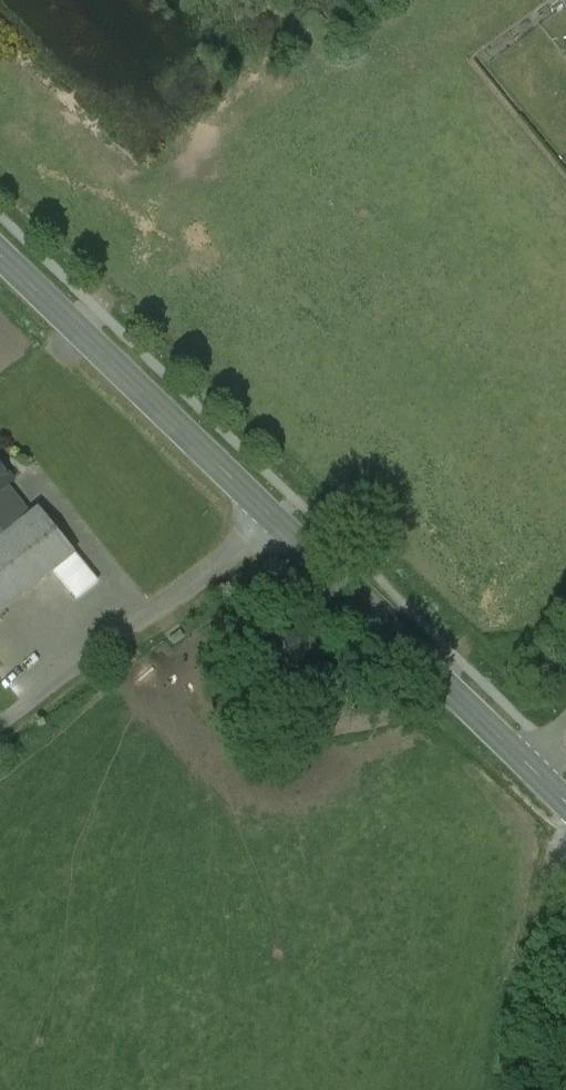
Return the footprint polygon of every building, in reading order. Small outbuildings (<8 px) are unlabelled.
[(2,534),(39,500),(19,473),(28,466),(0,431),(0,530),(2,534)] [(64,559),(86,586),(111,564),(52,494),(2,534),(0,536),(0,605),(64,559)] [(311,618),(273,638),(293,677),(331,657),(311,618)]
